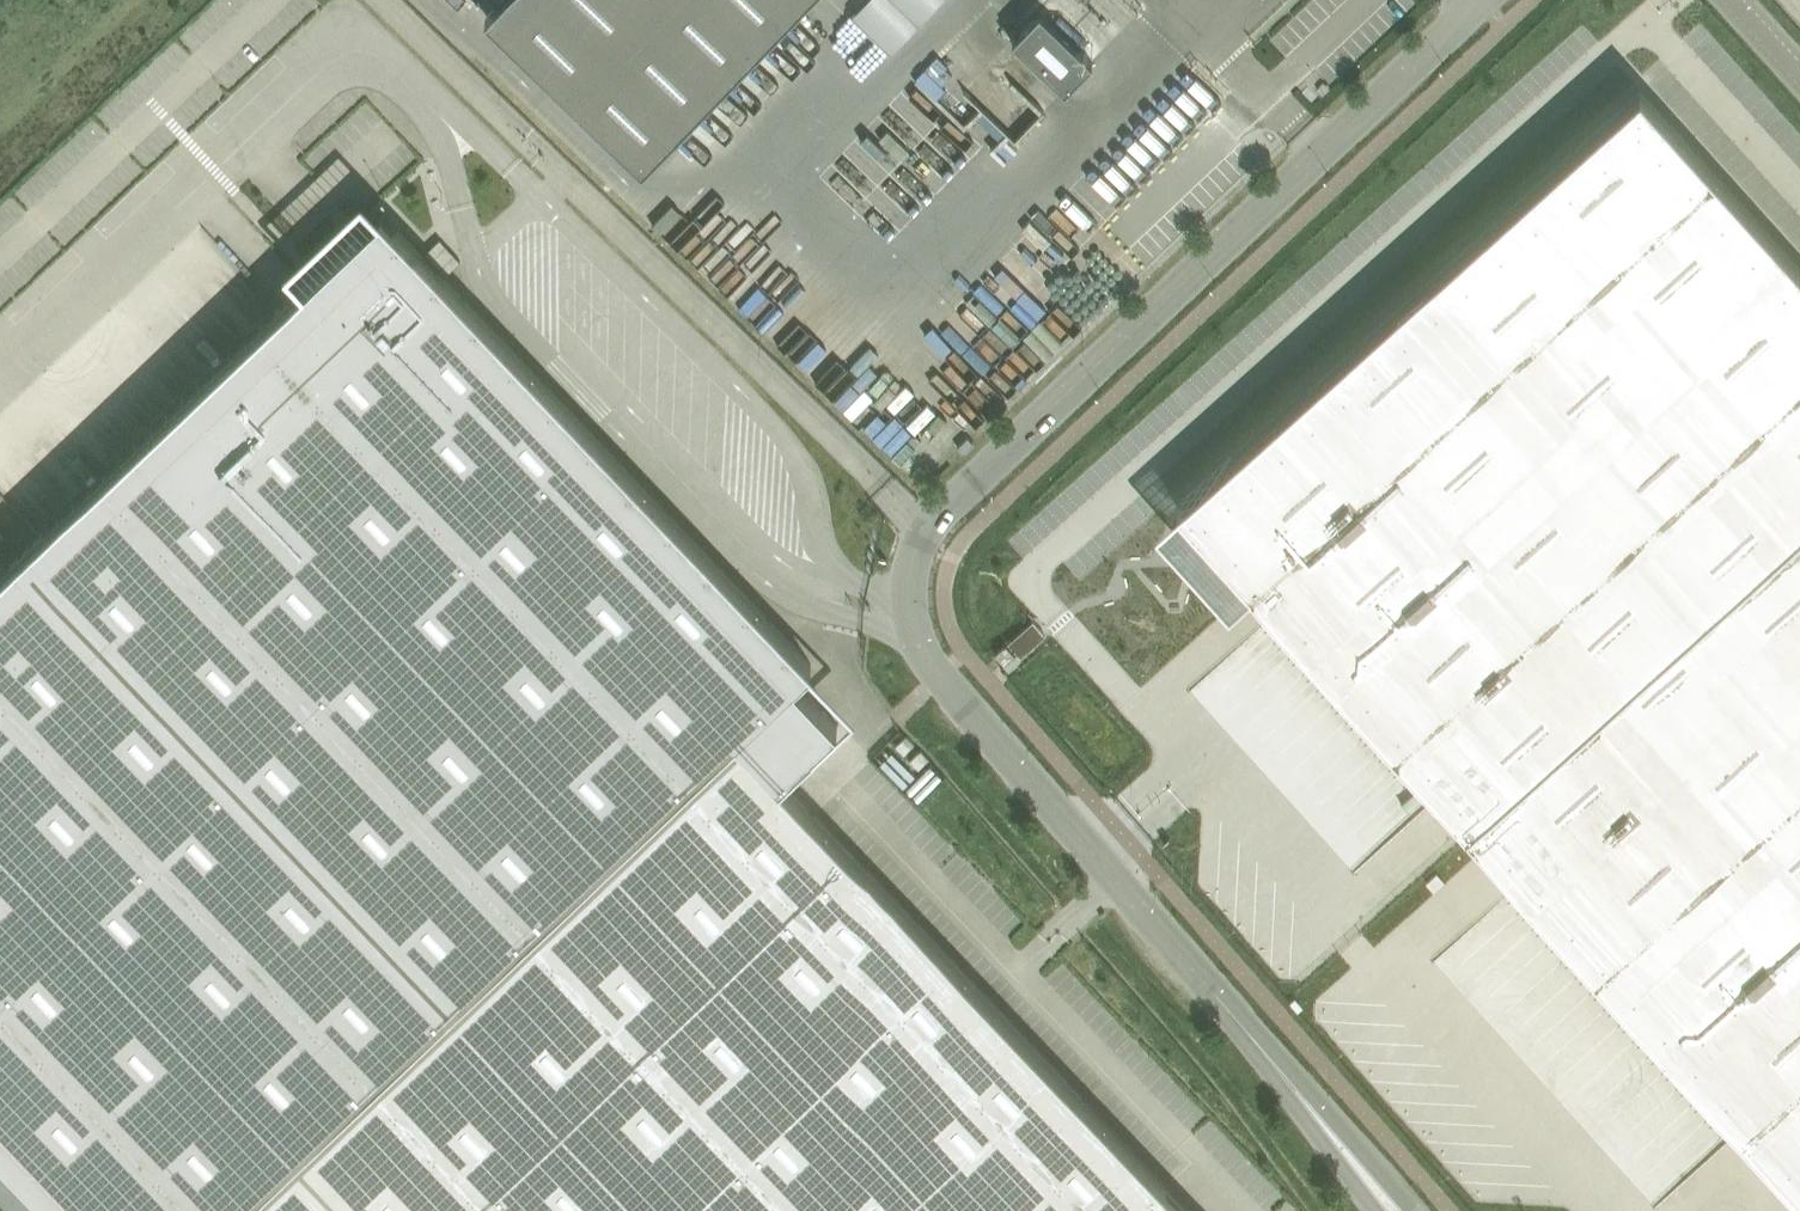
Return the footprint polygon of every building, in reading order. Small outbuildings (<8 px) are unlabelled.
[(488,12),(645,163),(802,0),(499,0),(488,12)] [(1041,10),(1015,36),(1012,39),(1065,90),(1093,61),(1085,53),(1041,10)] [(1177,504),(1186,514),(1799,1195),(1799,265),(1640,87),(1177,504)] [(47,1198),(59,1210),(1193,1210),(780,778),(838,724),(810,694),(795,678),(805,669),(809,665),(812,663),(791,641),(425,257),(388,218),(382,211),(193,390),(0,573),(0,1149),(47,1198)] [(1005,664),(1016,654),(1007,643),(996,653),(1005,664)]
